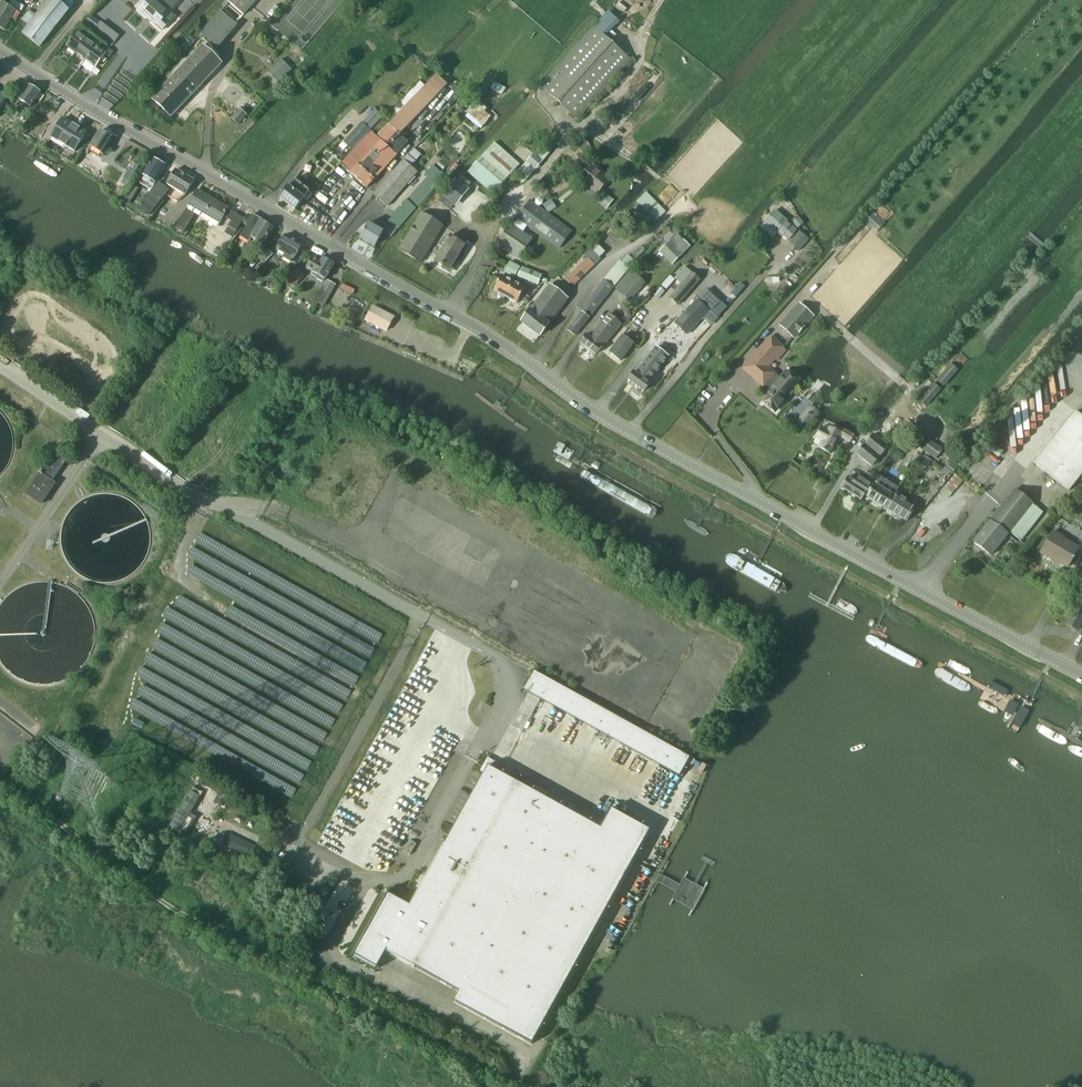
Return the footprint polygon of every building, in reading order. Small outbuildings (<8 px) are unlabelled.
[(74,4),(70,0),(62,0),(60,3),(56,0),(49,0),(34,17),(28,12),(22,20),(28,25),(22,33),(39,47),(74,4)] [(174,7),(167,0),(165,0),(160,5),(155,0),(146,0),(143,3),(142,3),(139,6),(140,7),(138,9),(156,26),(169,13),(174,7)] [(226,1),(222,5),(225,7),(228,3),(243,16),(257,0),(225,0),(226,1)] [(0,8),(0,28),(4,30),(11,19),(16,21),(20,13),(3,3),(0,8)] [(238,26),(221,11),(220,10),(200,33),(218,49),(238,26)] [(97,20),(90,29),(93,32),(100,23),(97,20)] [(100,23),(93,32),(94,32),(93,33),(102,39),(109,30),(100,23)] [(594,27),(540,86),(577,119),(630,60),(594,27)] [(109,30),(102,39),(112,46),(119,37),(109,30)] [(66,46),(76,54),(87,40),(77,32),(66,46)] [(87,40),(76,54),(85,61),(99,43),(94,40),(91,43),(87,40)] [(99,43),(85,61),(95,68),(105,55),(109,58),(113,53),(105,47),(99,43)] [(171,117),(221,64),(202,46),(152,100),(171,117)] [(278,82),(291,70),(281,59),(268,72),(278,82)] [(394,118),(388,125),(398,134),(400,136),(447,84),(436,74),(433,78),(425,86),(420,82),(389,113),(394,118)] [(506,88),(494,82),(490,89),(502,95),(506,88)] [(30,107),(40,92),(29,85),(19,100),(30,107)] [(466,108),(473,99),(470,96),(467,99),(463,96),(459,102),(466,108)] [(465,117),(481,129),(491,117),(484,112),(487,109),(478,102),(465,117)] [(240,109),(231,118),(238,125),(247,115),(240,109)] [(74,151),(84,134),(71,127),(72,125),(62,120),(51,138),(74,151)] [(352,150),(371,131),(361,122),(343,142),(352,150)] [(371,132),(341,164),(367,188),(408,143),(400,136),(398,134),(388,125),(377,136),(371,132)] [(103,155),(112,139),(111,138),(111,136),(108,134),(106,135),(100,131),(90,147),(103,155)] [(493,195),(511,174),(519,164),(494,142),(486,152),(468,173),(493,195)] [(523,183),(551,151),(542,144),(515,176),(523,183)] [(417,173),(410,167),(415,161),(408,155),(374,194),(387,206),(417,173)] [(153,159),(144,176),(139,183),(151,190),(155,182),(165,166),(153,159)] [(100,178),(108,165),(103,161),(95,174),(100,178)] [(582,174),(588,179),(585,183),(597,193),(608,180),(603,175),(590,164),(582,174)] [(384,233),(385,234),(390,238),(416,208),(438,183),(436,181),(442,173),(433,166),(424,176),(426,178),(406,200),(387,223),(390,226),(384,233)] [(176,170),(167,185),(173,188),(168,196),(178,202),(185,196),(194,181),(176,170)] [(460,175),(456,180),(466,189),(471,183),(460,175)] [(303,198),(309,191),(294,180),(289,187),(288,187),(280,198),(295,210),(304,199),(303,198)] [(452,186),(462,194),(466,189),(456,180),(452,186)] [(149,216),(169,190),(158,182),(137,210),(149,216)] [(448,191),(458,199),(462,194),(452,186),(448,191)] [(219,224),(228,208),(227,209),(204,196),(205,194),(198,191),(198,190),(188,206),(189,206),(219,223),(218,223),(219,224)] [(448,191),(444,196),(454,204),(458,199),(448,191)] [(666,212),(646,192),(635,203),(637,204),(629,212),(648,230),(666,212)] [(613,200),(605,193),(597,202),(606,209),(613,200)] [(450,210),(454,204),(444,196),(439,202),(450,210)] [(558,249),(571,231),(530,201),(517,219),(558,249)] [(183,233),(195,214),(186,209),(175,228),(183,233)] [(228,210),(223,217),(231,222),(228,227),(224,233),(232,237),(232,238),(236,232),(243,219),(235,214),(228,210)] [(788,240),(796,231),(791,226),(792,225),(775,210),(765,223),(782,237),(783,236),(788,240)] [(871,211),(864,219),(877,231),(884,223),(871,211)] [(421,263),(422,261),(443,226),(422,213),(399,249),(421,263)] [(262,245),(273,228),(262,221),(262,220),(253,214),(252,215),(246,225),(248,226),(243,233),(262,245)] [(803,224),(799,219),(798,218),(797,219),(796,217),(792,220),(793,222),(792,222),(797,228),(803,224)] [(374,246),(383,232),(368,223),(360,238),(374,246)] [(518,259),(532,239),(511,224),(497,244),(518,259)] [(798,251),(808,240),(799,232),(789,243),(798,251)] [(672,264),(689,247),(677,234),(659,252),(672,264)] [(294,260),(302,245),(285,235),(277,250),(294,260)] [(447,239),(443,236),(438,245),(443,248),(435,261),(450,270),(464,246),(449,237),(447,239)] [(596,244),(591,249),(600,258),(605,253),(596,244)] [(263,264),(273,254),(267,248),(257,258),(263,264)] [(566,330),(573,335),(575,336),(602,301),(635,262),(627,255),(621,262),(619,260),(604,280),(603,279),(592,294),(578,311),(580,313),(566,330)] [(306,269),(313,272),(318,276),(316,279),(322,283),(324,279),(325,280),(334,264),(323,258),(321,262),(313,257),(306,269)] [(587,258),(565,280),(572,287),(594,266),(594,265),(588,258),(587,258)] [(514,279),(519,270),(520,268),(510,262),(504,273),(514,279)] [(294,287),(305,276),(296,268),(286,279),(294,287)] [(537,285),(539,279),(541,275),(522,268),(517,277),(537,285)] [(631,270),(614,289),(629,301),(645,283),(631,270)] [(677,306),(700,280),(691,272),(669,299),(677,306)] [(493,291),(505,297),(513,282),(501,276),(493,291)] [(670,276),(661,286),(666,290),(675,280),(670,276)] [(513,282),(505,297),(517,303),(525,289),(521,287),(523,283),(519,281),(517,284),(513,282)] [(529,311),(525,317),(521,322),(539,335),(548,324),(547,324),(566,299),(550,286),(538,301),(536,304),(533,307),(529,304),(526,308),(529,311)] [(660,288),(653,295),(658,299),(665,292),(660,288)] [(690,333),(710,312),(707,309),(709,308),(712,311),(720,302),(706,289),(698,298),(701,301),(700,302),(697,299),(684,314),(681,311),(675,318),(680,323),(674,330),(684,340),(687,337),(687,336),(690,333)] [(321,293),(316,302),(324,306),(329,297),(321,293)] [(793,337),(813,315),(800,304),(781,326),(793,337)] [(386,331),(393,317),(373,306),(366,321),(386,331)] [(602,347),(621,323),(609,314),(594,334),(593,333),(590,337),(586,334),(580,342),(596,355),(602,347)] [(620,361),(633,344),(622,335),(609,352),(620,361)] [(777,362),(786,351),(771,337),(744,368),(769,391),(767,393),(771,396),(765,402),(775,411),(787,397),(785,396),(798,381),(786,370),(779,377),(776,374),(777,373),(769,366),(775,360),(777,362)] [(634,372),(628,380),(643,392),(649,384),(648,382),(649,380),(647,379),(663,359),(675,370),(683,360),(671,350),(667,354),(657,347),(655,350),(636,374),(634,372)] [(951,364),(936,381),(941,385),(956,369),(951,364)] [(925,406),(940,389),(933,383),(919,400),(925,406)] [(1075,411),(1034,464),(1068,491),(1081,474),(1081,417),(1075,411)] [(850,442),(853,436),(842,430),(840,434),(829,428),(827,431),(824,429),(819,440),(822,441),(818,447),(830,454),(839,436),(850,442)] [(871,466),(888,446),(873,434),(857,454),(871,466)] [(942,450),(929,441),(923,450),(936,459),(942,450)] [(891,458),(898,462),(903,454),(902,453),(903,451),(898,447),(891,458)] [(52,481),(67,459),(55,451),(25,494),(41,505),(55,483),(52,481)] [(926,469),(931,461),(923,456),(918,463),(926,469)] [(952,474),(958,466),(959,465),(952,460),(945,469),(952,474)] [(848,477),(841,489),(860,501),(867,489),(871,484),(869,483),(872,477),(865,472),(861,478),(859,477),(856,482),(848,477)] [(866,497),(876,503),(886,509),(894,496),(897,490),(893,487),(890,493),(874,483),(866,497)] [(1014,490),(972,542),(990,555),(1009,532),(1032,503),(1014,490)] [(894,496),(886,509),(906,521),(914,508),(894,496)] [(1032,503),(1009,532),(1020,541),(1043,512),(1032,503)] [(1074,555),(1078,548),(1059,537),(1060,536),(1053,532),(1044,545),(1046,546),(1042,554),(1051,560),(1053,557),(1059,560),(1058,562),(1067,567),(1073,558),(1074,559),(1075,556),(1074,555)] [(1019,551),(1024,545),(1019,541),(1014,547),(1019,551)] [(1068,621),(1066,625),(1076,630),(1081,619),(1081,601),(1080,600),(1068,621)] [(524,691),(661,767),(679,776),(689,757),(672,746),(534,671),(524,691)] [(635,756),(521,695),(513,709),(627,772),(635,756)] [(410,907),(387,894),(354,955),(377,968),(386,951),(459,992),(454,1002),(531,1044),(649,831),(611,809),(600,828),(494,770),(498,764),(487,758),(480,771),(484,773),(410,907)] [(189,790),(169,825),(180,831),(181,830),(186,832),(193,819),(195,820),(197,817),(190,813),(200,796),(189,790)] [(208,841),(211,835),(222,841),(219,846),(226,849),(229,843),(223,840),(224,837),(213,831),(212,832),(202,826),(197,835),(208,841)] [(251,852),(252,850),(256,841),(236,832),(231,844),(251,852)] [(416,844),(410,840),(404,852),(410,855),(416,844)] [(252,854),(232,846),(228,855),(248,864),(252,854)]
